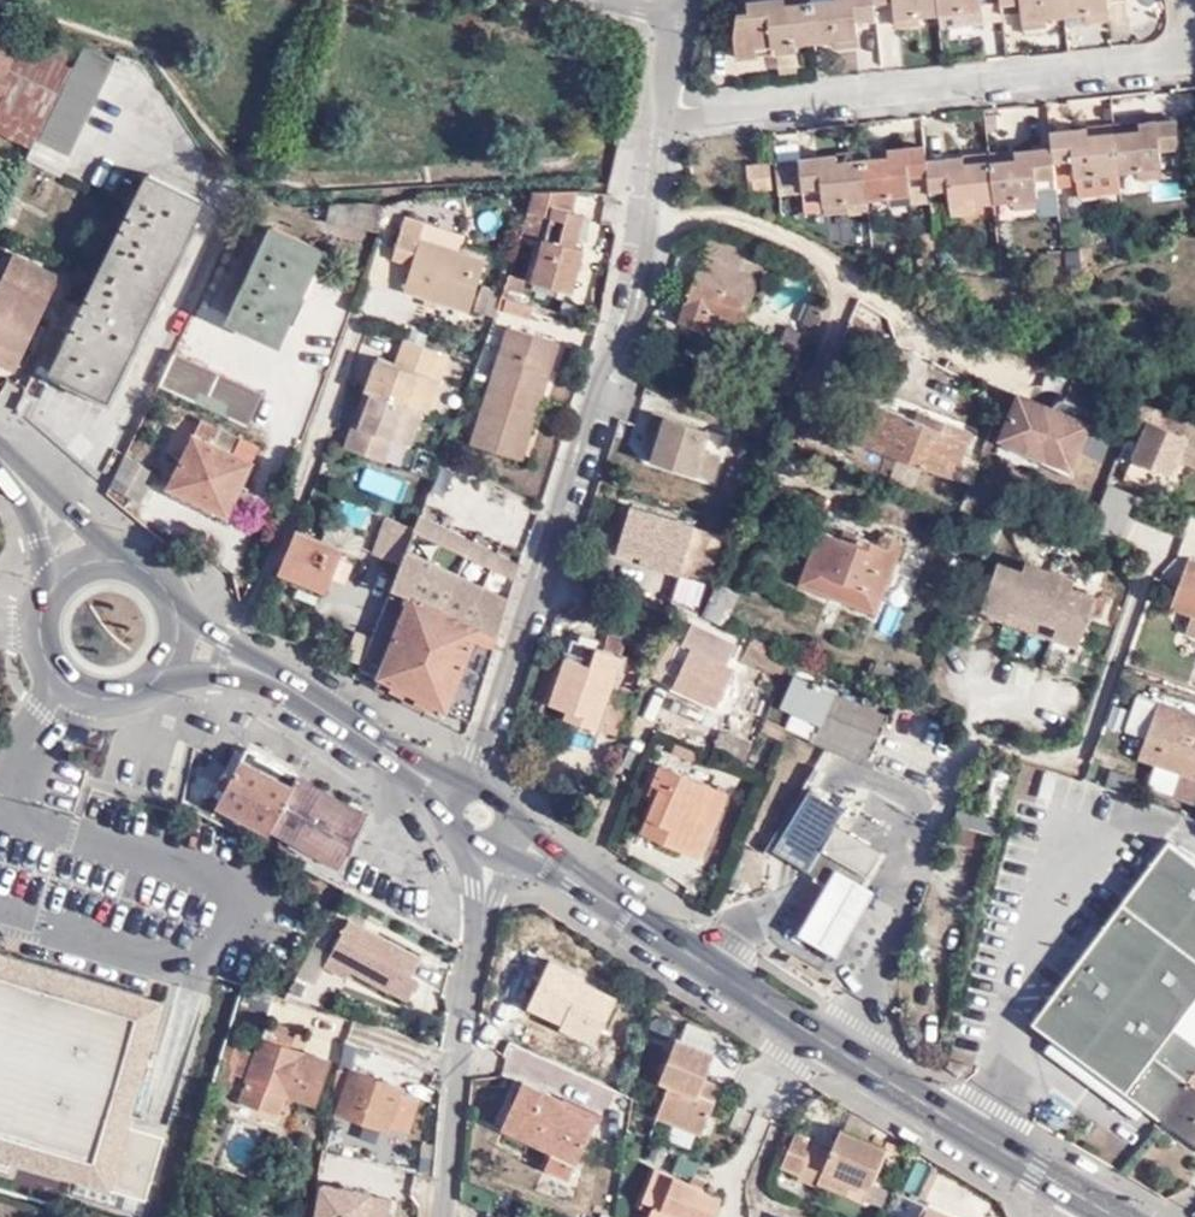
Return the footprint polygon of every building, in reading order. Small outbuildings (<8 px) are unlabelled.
[(810,40),(805,0),(789,0),(782,1),(782,0),(741,0),(742,4),(742,10),(730,12),(730,37),(732,57),(768,54),(768,44),(792,42),(810,40)] [(810,40),(829,39),(854,36),(851,18),(872,16),(870,0),(805,0),(810,40)] [(935,10),(934,0),(889,0),(892,14),(918,11),(935,10)] [(935,10),(978,5),(997,4),(997,3),(997,0),(934,0),(935,10)] [(1061,13),(1060,0),(997,0),(997,3),(997,4),(998,12),(1017,10),(1017,18),(1044,15),(1061,13)] [(1061,13),(1080,11),(1105,7),(1104,0),(1060,0),(1061,13)] [(1105,7),(1080,11),(1081,20),(1106,18),(1105,7)] [(918,20),(918,11),(892,14),(893,22),(918,20)] [(1044,15),(1017,18),(1018,26),(1020,26),(1021,31),(1042,30),(1043,25),(1045,25),(1044,15)] [(0,16),(0,66),(7,69),(21,38),(26,25),(0,16)] [(67,54),(73,39),(56,34),(51,48),(67,54)] [(854,36),(829,39),(830,47),(854,45),(854,36)] [(18,73),(58,91),(72,63),(21,38),(7,69),(18,73)] [(794,52),(792,42),(768,44),(768,54),(794,52)] [(30,156),(60,172),(115,62),(84,45),(30,156)] [(18,73),(7,69),(0,66),(0,94),(7,97),(18,73)] [(33,144),(58,91),(18,73),(7,97),(0,113),(0,128),(33,144)] [(1110,127),(1114,169),(1128,168),(1154,165),(1154,174),(1175,171),(1169,115),(1132,118),(1133,125),(1110,127)] [(1093,172),(1114,169),(1110,127),(1082,130),(1081,123),(1045,126),(1047,144),(1048,156),(1065,155),(1068,174),(1093,172)] [(855,152),(860,194),(880,193),(903,190),(901,174),(922,172),(920,152),(918,138),(880,143),(881,148),(855,152)] [(1029,174),(1049,172),(1048,156),(1047,144),(1008,147),(1009,154),(982,156),(986,197),(1005,195),(1031,192),(1029,174)] [(841,195),(860,194),(855,152),(830,155),(830,149),(812,151),(792,152),(792,155),(792,158),(795,182),(812,180),(814,198),(818,198),(841,195)] [(967,198),(986,197),(982,156),(982,154),(959,156),(958,150),(920,152),(922,172),(923,186),(941,183),(943,200),(967,198)] [(761,154),(756,155),(759,181),(765,181),(761,154)] [(759,181),(756,155),(738,157),(739,173),(736,173),(739,184),(759,181)] [(772,160),(792,158),(792,155),(768,158),(772,191),(795,188),(795,186),(775,188),(772,160)] [(795,182),(792,158),(772,160),(775,188),(795,186),(796,186),(795,182)] [(1154,165),(1128,168),(1129,177),(1154,174),(1154,165)] [(85,309),(57,367),(111,393),(202,200),(147,172),(86,308),(85,309)] [(1094,181),(1093,172),(1068,174),(1068,182),(1094,181)] [(818,206),(818,198),(814,198),(812,180),(795,182),(796,186),(798,208),(818,206)] [(1037,185),(1040,212),(1056,210),(1054,184),(1037,185)] [(531,208),(535,209),(542,190),(536,190),(531,208)] [(534,276),(540,279),(564,190),(542,190),(535,209),(554,216),(534,276)] [(575,210),(581,190),(564,190),(540,279),(573,289),(587,249),(577,246),(587,213),(575,210)] [(903,190),(880,193),(881,202),(904,200),(903,190)] [(1032,201),(1031,192),(1005,195),(1006,203),(1032,201)] [(842,206),(841,195),(818,198),(818,206),(818,207),(842,206)] [(371,202),(371,198),(349,199),(332,200),(329,218),(378,229),(386,208),(371,202)] [(969,208),(967,198),(943,200),(945,211),(969,208)] [(419,237),(425,218),(406,212),(393,256),(409,261),(402,286),(469,307),(484,258),(462,251),(419,237)] [(462,251),(468,233),(425,218),(419,237),(462,251)] [(280,333),(326,246),(275,222),(232,314),(280,333)] [(741,271),(746,259),(750,248),(710,234),(702,257),(741,271)] [(61,275),(14,253),(0,282),(0,357),(16,366),(61,275)] [(759,278),(741,271),(702,257),(686,300),(688,301),(681,320),(706,328),(713,309),(744,319),(759,278)] [(763,264),(746,259),(741,271),(759,278),(763,264)] [(508,267),(502,287),(521,293),(527,273),(508,267)] [(530,315),(534,303),(507,294),(504,306),(530,315)] [(822,327),(831,308),(815,301),(807,321),(822,327)] [(72,302),(44,361),(57,367),(85,309),(76,304),(72,302)] [(737,339),(744,319),(713,309),(706,328),(737,339)] [(491,379),(541,398),(560,341),(509,325),(491,379)] [(797,364),(809,334),(790,326),(777,356),(797,364)] [(424,409),(436,376),(428,373),(438,348),(404,335),(393,361),(376,354),(342,442),(382,458),(391,435),(408,442),(420,409),(424,409)] [(174,345),(159,376),(270,430),(285,399),(174,345)] [(436,376),(446,350),(438,348),(428,373),(436,376)] [(520,458),(541,398),(491,379),(470,441),(520,458)] [(993,433),(1070,462),(1091,409),(1014,380),(993,433)] [(1192,421),(1187,434),(1176,428),(1181,416),(1178,415),(1142,403),(1133,422),(1144,426),(1131,457),(1171,473),(1177,458),(1194,465),(1194,422),(1192,421)] [(973,481),(982,457),(962,449),(969,430),(918,411),(916,417),(879,404),(865,442),(973,481)] [(700,448),(706,427),(652,410),(646,428),(655,431),(647,456),(711,477),(717,452),(700,448)] [(1193,420),(1181,415),(1181,416),(1176,428),(1187,434),(1192,421),(1193,420)] [(171,485),(228,513),(262,444),(204,417),(171,485)] [(122,452),(107,483),(139,498),(154,467),(122,452)] [(1109,479),(1091,521),(1117,532),(1135,490),(1109,479)] [(107,491),(119,502),(121,497),(108,488),(107,491)] [(102,499),(115,508),(119,502),(107,491),(102,499)] [(630,500),(617,536),(644,547),(641,555),(678,568),(681,559),(687,539),(704,545),(710,530),(630,500)] [(398,561),(412,524),(389,515),(375,552),(398,561)] [(500,629),(521,562),(422,515),(417,525),(412,524),(398,561),(402,562),(394,583),(500,629)] [(325,538),(347,548),(362,554),(367,539),(363,529),(340,520),(331,525),(327,533),(325,538)] [(343,556),(347,548),(299,528),(282,569),(329,590),(336,575),(347,579),(355,560),(343,556)] [(895,615),(921,547),(900,538),(896,547),(865,537),(863,542),(840,534),(821,588),(895,615)] [(644,547),(617,536),(614,545),(641,555),(644,547)] [(696,564),(704,545),(687,539),(681,559),(696,564)] [(1188,557),(1171,605),(1190,611),(1185,629),(1194,632),(1194,560),(1188,557)] [(1071,577),(1026,560),(1025,562),(1021,569),(997,559),(980,604),(1004,614),(1008,604),(1031,614),(1054,623),(1051,630),(1076,640),(1093,594),(1068,585),(1071,577)] [(702,612),(724,623),(740,588),(717,578),(702,612)] [(380,607),(389,583),(378,580),(368,603),(380,607)] [(487,667),(500,629),(394,583),(393,585),(389,583),(380,607),(384,609),(372,637),(369,636),(359,661),(358,663),(471,718),(487,667)] [(676,610),(659,652),(674,659),(692,621),(697,610),(679,602),(676,610)] [(1004,614),(980,604),(977,610),(1002,618),(1004,614)] [(1004,614),(1002,618),(1026,627),(1031,614),(1008,604),(1004,614)] [(1026,627),(1048,635),(1051,630),(1054,623),(1031,614),(1026,627)] [(692,621),(674,659),(663,680),(693,694),(704,673),(716,680),(737,641),(692,621)] [(593,725),(616,733),(627,705),(608,698),(618,671),(614,670),(626,636),(609,629),(602,647),(572,636),(560,669),(547,664),(537,693),(579,709),(595,715),(593,725)] [(1074,645),(1076,640),(1051,630),(1048,635),(1074,645)] [(348,655),(359,661),(369,636),(357,631),(348,655)] [(756,654),(763,640),(751,635),(743,654),(754,659),(756,654)] [(784,668),(791,653),(763,640),(756,654),(784,668)] [(819,729),(835,689),(792,669),(778,701),(807,716),(801,728),(809,732),(813,727),(819,729)] [(704,673),(693,694),(706,700),(716,680),(704,673)] [(809,732),(876,761),(880,752),(873,748),(887,714),(835,689),(819,729),(813,727),(809,732)] [(1151,698),(1133,755),(1174,767),(1166,793),(1194,802),(1194,712),(1151,698)] [(576,718),(593,725),(595,715),(579,709),(576,718)] [(746,761),(754,740),(719,727),(712,748),(746,761)] [(342,862),(370,807),(250,740),(236,768),(229,765),(225,774),(230,777),(220,796),(275,827),(277,823),(342,862)] [(662,784),(647,816),(669,826),(664,841),(700,855),(727,792),(662,762),(655,781),(662,784)] [(669,826),(647,816),(641,831),(664,841),(669,826)] [(808,877),(829,890),(851,904),(858,892),(878,858),(836,832),(808,877)] [(1110,1084),(1194,975),(1194,864),(1167,842),(1032,1024),(1110,1084)] [(851,904),(829,890),(802,934),(836,956),(871,901),(858,892),(851,904)] [(413,1000),(426,954),(352,914),(327,963),(348,975),(357,970),(413,1000)] [(13,984),(23,953),(0,946),(0,980),(13,984)] [(149,1195),(169,1130),(133,1119),(160,1029),(140,1023),(149,990),(23,953),(13,984),(0,980),(0,1150),(149,1195)] [(1110,1084),(1155,1118),(1194,1065),(1194,975),(1110,1084)] [(170,997),(149,990),(140,1023),(160,1029),(170,997)] [(692,1018),(686,1035),(720,1047),(727,1032),(692,1018)] [(720,1047),(686,1035),(682,1033),(663,1069),(674,1075),(660,1109),(680,1117),(707,1128),(722,1094),(708,1086),(713,1073),(725,1051),(720,1047)] [(266,1057),(244,1047),(232,1087),(242,1089),(246,1077),(255,1080),(248,1103),(289,1119),(298,1098),(323,1107),(337,1067),(274,1041),(266,1057)] [(365,1050),(358,1067),(382,1076),(389,1061),(365,1050)] [(1155,1118),(1194,1151),(1194,1090),(1191,1087),(1194,1082),(1194,1076),(1194,1075),(1194,1065),(1155,1118)] [(382,1076),(358,1067),(343,1103),(385,1121),(402,1125),(414,1095),(399,1089),(401,1084),(382,1076)] [(521,1069),(499,1118),(551,1142),(543,1158),(565,1168),(593,1108),(562,1093),(564,1089),(521,1069)] [(728,1080),(713,1073),(708,1086),(722,1094),(728,1080)] [(707,1128),(680,1117),(672,1135),(708,1147),(713,1130),(707,1128)] [(838,1146),(848,1121),(839,1117),(828,1142),(838,1146)] [(848,1173),(870,1184),(892,1132),(875,1125),(870,1132),(848,1121),(838,1146),(828,1142),(813,1172),(843,1185),(848,1173)] [(783,1157),(801,1166),(813,1136),(814,1132),(797,1126),(783,1157)] [(812,1177),(813,1172),(828,1142),(813,1136),(801,1166),(800,1170),(812,1177)] [(693,1208),(709,1216),(720,1191),(702,1184),(703,1178),(656,1158),(644,1189),(655,1194),(645,1216),(688,1216),(693,1208)] [(865,1195),(870,1184),(848,1173),(843,1185),(865,1195)] [(316,1216),(387,1216),(390,1202),(368,1198),(368,1196),(321,1187),(316,1216)] [(709,1216),(693,1208),(688,1216),(709,1216)] [(928,1208),(924,1216),(948,1216),(928,1208)]
